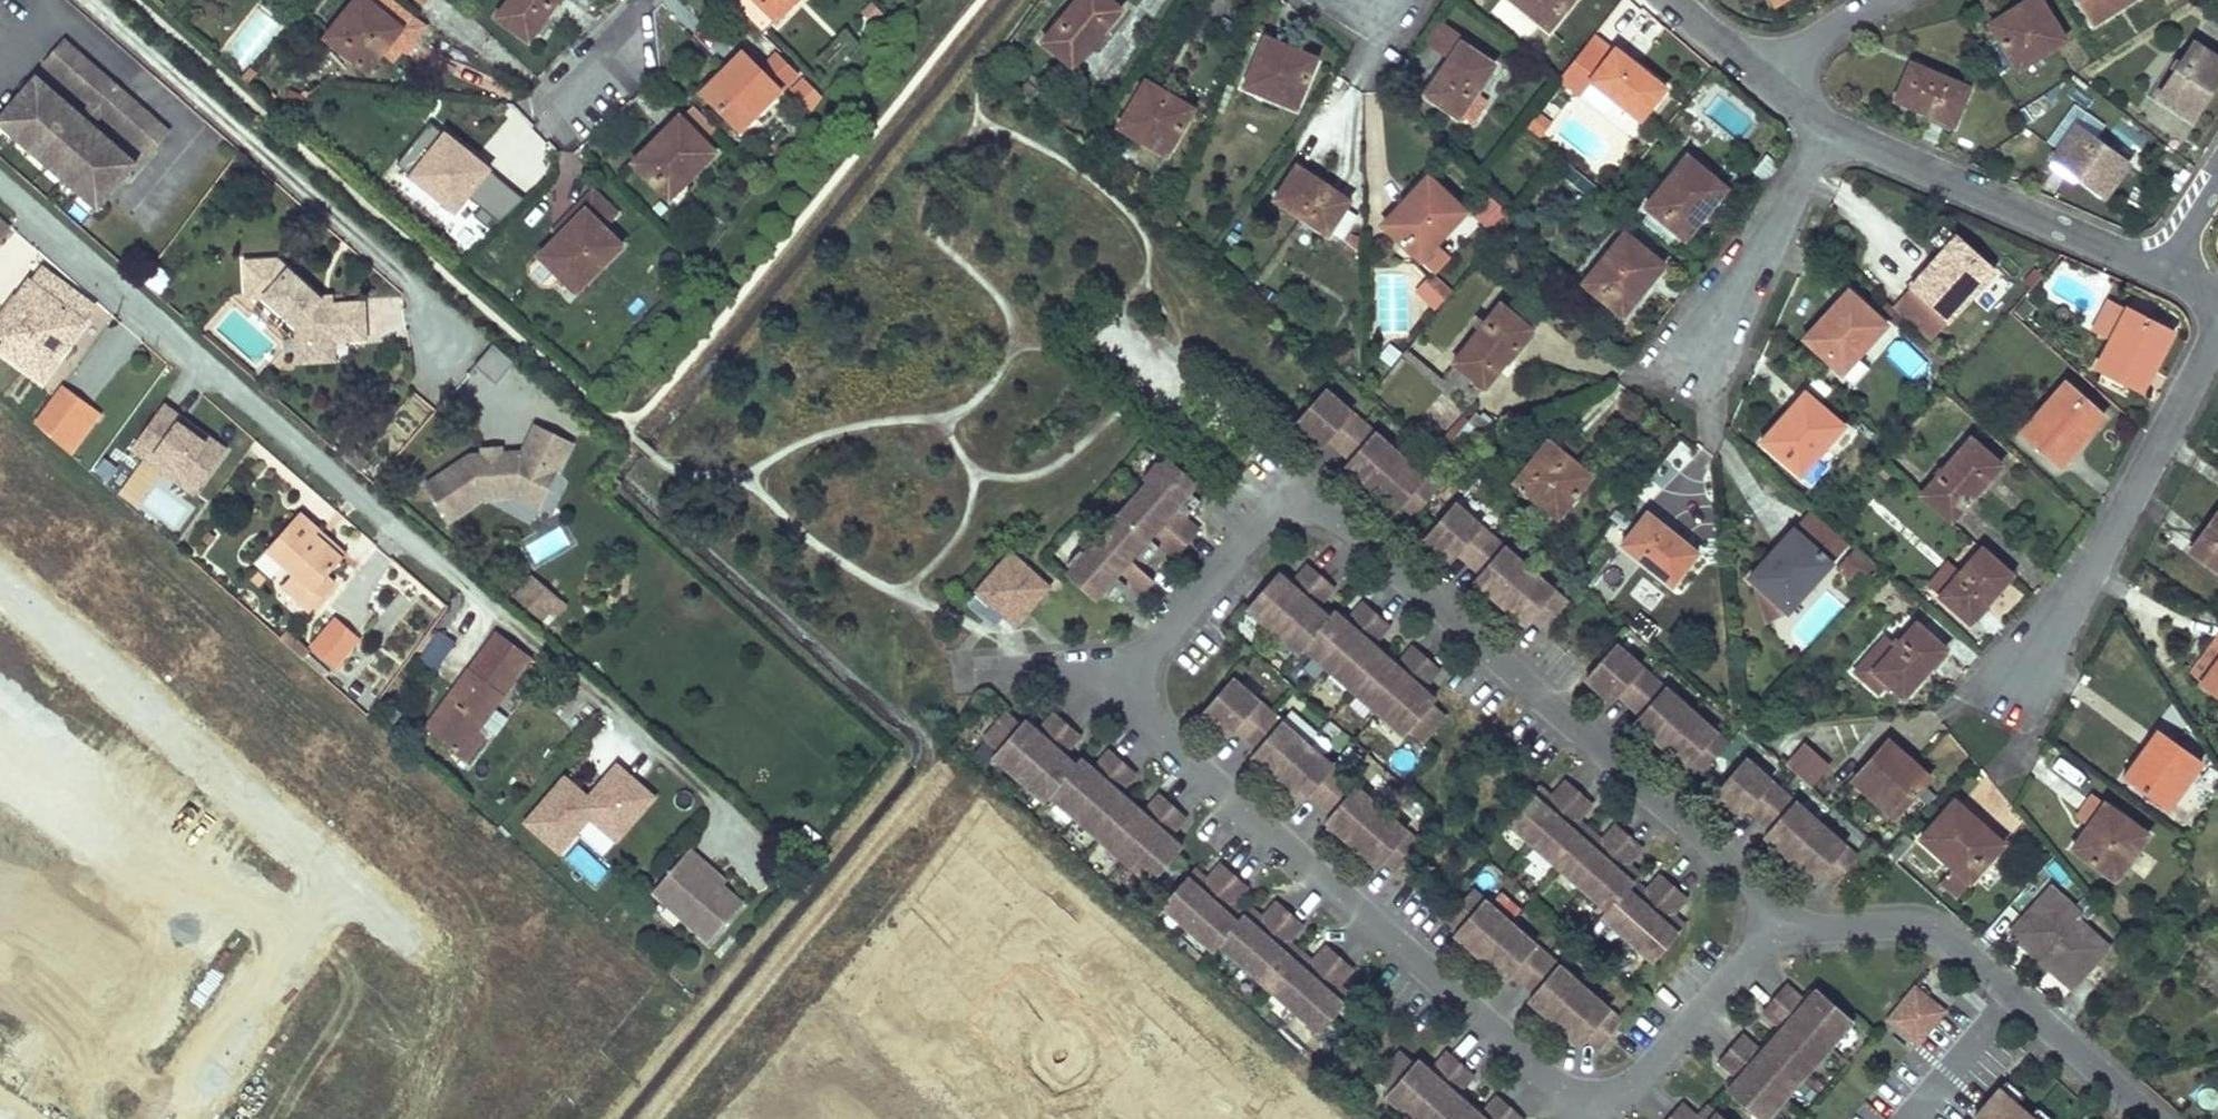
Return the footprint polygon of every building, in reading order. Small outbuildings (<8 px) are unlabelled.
[(370,0),(356,0),(326,37),(366,69),(401,26),(370,0)] [(497,16),(529,38),(556,0),(509,0),(497,16)] [(735,3),(763,31),(795,0),(738,0),(735,3)] [(1113,0),(1078,0),(1044,40),(1073,65),(1122,8),(1113,0)] [(1549,28),(1571,0),(1513,0),(1549,28)] [(2043,0),(2024,0),(1990,21),(2000,38),(2048,8),(2043,0)] [(2093,20),(2126,0),(2080,0),(2093,20)] [(2066,38),(2048,8),(2000,38),(2018,68),(2066,38)] [(1427,44),(1450,60),(1462,42),(1465,38),(1442,22),(1427,44)] [(857,43),(846,31),(819,58),(830,69),(857,43)] [(1317,57),(1266,35),(1244,85),(1297,107),(1317,57)] [(110,81),(63,40),(43,63),(45,66),(90,104),(110,81)] [(2193,40),(2159,94),(2191,117),(2217,74),(2217,56),(2193,40)] [(1609,57),(1589,41),(1560,78),(1579,94),(1591,80),(1616,100),(1639,117),(1664,86),(1616,48),(1609,57)] [(1450,60),(1426,94),(1456,116),(1492,64),(1462,42),(1450,60)] [(741,129),(794,74),(775,56),(760,73),(740,54),(735,59),(749,72),(736,85),(721,71),(702,92),(741,129)] [(735,59),(721,71),(736,85),(749,72),(735,59)] [(1968,84),(1911,61),(1896,98),(1952,122),(1968,84)] [(804,76),(792,88),(809,104),(820,93),(804,76)] [(0,118),(0,120),(99,206),(135,164),(91,125),(80,116),(35,77),(0,118)] [(1195,108),(1148,79),(1120,126),(1167,154),(1195,108)] [(1605,114),(1616,100),(1591,80),(1579,94),(1605,114)] [(121,90),(110,81),(90,104),(80,116),(91,125),(101,113),(121,90)] [(2084,110),(2093,98),(2074,84),(2065,96),(2084,110)] [(168,131),(121,90),(101,113),(145,153),(148,154),(168,131)] [(1076,113),(1059,98),(1051,108),(1068,122),(1076,113)] [(715,151),(679,114),(633,161),(669,197),(715,151)] [(489,169),(429,121),(395,163),(455,210),(489,169)] [(2128,163),(2077,124),(2054,154),(2106,192),(2128,163)] [(1712,175),(1686,153),(1644,205),(1670,226),(1712,175)] [(1353,198),(1298,163),(1276,198),(1330,233),(1353,198)] [(467,207),(495,229),(523,195),(495,173),(467,207)] [(1726,188),(1712,175),(1670,226),(1685,237),(1726,188)] [(1446,191),(1432,176),(1418,191),(1432,205),(1446,191)] [(603,225),(616,212),(594,189),(562,220),(568,226),(573,222),(585,234),(599,221),(603,225)] [(1467,212),(1446,191),(1432,205),(1418,191),(1386,222),(1422,256),(1438,241),(1467,212)] [(1495,229),(1510,212),(1491,195),(1476,211),(1495,229)] [(0,217),(0,237),(9,225),(0,217)] [(560,234),(568,226),(562,220),(554,228),(560,234)] [(603,225),(599,221),(585,234),(573,222),(568,226),(560,234),(529,263),(542,277),(553,267),(575,290),(622,244),(603,225)] [(1649,252),(1624,231),(1583,282),(1608,303),(1649,252)] [(1891,307),(1928,340),(1948,318),(1925,296),(1972,247),(1958,235),(1912,284),(1891,307)] [(1451,254),(1438,241),(1422,256),(1419,260),(1432,273),(1451,254)] [(1994,268),(1972,247),(1925,296),(1948,318),(1994,268)] [(1664,264),(1649,252),(1608,303),(1623,315),(1664,264)] [(312,292),(272,258),(239,260),(242,296),(259,295),(310,338),(329,337),(362,335),(360,299),(328,301),(323,301),(312,292)] [(42,267),(30,281),(28,283),(17,296),(13,293),(0,310),(0,314),(2,316),(0,319),(0,346),(42,377),(84,321),(83,321),(95,305),(42,267)] [(1452,293),(1433,276),(1419,292),(1439,309),(1452,293)] [(1864,302),(1850,288),(1806,334),(1820,347),(1864,302)] [(312,292),(323,301),(328,301),(327,291),(312,292)] [(2099,321),(2116,330),(2128,308),(2110,299),(2099,321)] [(1886,323),(1864,302),(1820,347),(1843,369),(1886,323)] [(1529,328),(1498,303),(1451,362),(1482,387),(1529,328)] [(2172,331),(2128,307),(2128,308),(2116,330),(2097,365),(2142,389),(2172,331)] [(1482,387),(1451,362),(1419,335),(1400,360),(1441,394),(1448,386),(1469,403),(1482,387)] [(329,337),(310,338),(293,339),(295,359),(331,356),(329,337)] [(498,381),(515,359),(494,343),(477,364),(498,381)] [(1823,398),(1833,387),(1817,372),(1807,383),(1823,398)] [(2103,415),(2064,380),(2020,429),(2060,465),(2103,415)] [(92,406),(63,385),(35,424),(62,448),(92,406)] [(1442,488),(1330,389),(1300,424),(1326,447),(1333,440),(1356,460),(1350,466),(1401,511),(1407,504),(1418,514),(1442,488)] [(1819,402),(1806,390),(1791,405),(1805,418),(1819,402)] [(1844,424),(1819,402),(1805,418),(1791,405),(1761,439),(1800,473),(1844,424)] [(131,455),(201,493),(229,442),(159,403),(131,455)] [(101,413),(92,406),(62,448),(70,455),(101,413)] [(1471,422),(1461,413),(1443,434),(1455,445),(1498,428),(1479,413),(1471,422)] [(481,453),(468,453),(424,482),(446,518),(482,496),(512,493),(519,480),(545,494),(572,442),(536,423),(522,450),(500,451),(493,452),(481,453)] [(1455,445),(1443,434),(1432,449),(1436,453),(1455,445)] [(2001,462),(1972,436),(1921,493),(1950,519),(2001,462)] [(1591,472),(1549,439),(1537,453),(1579,487),(1591,472)] [(500,444),(481,444),(481,453),(493,452),(500,451),(500,444)] [(1579,487),(1537,453),(1516,480),(1557,514),(1579,487)] [(92,474),(109,483),(118,464),(102,456),(92,474)] [(1163,477),(1072,576),(1099,601),(1108,592),(1120,603),(1129,593),(1117,582),(1124,574),(1150,597),(1162,583),(1137,561),(1142,555),(1154,566),(1163,555),(1151,544),(1158,537),(1183,559),(1205,535),(1179,511),(1186,503),(1198,514),(1207,504),(1195,493),(1203,485),(1176,461),(1173,464),(1163,464),(1163,477)] [(545,494),(519,480),(512,493),(539,507),(545,494)] [(1571,603),(1458,504),(1429,536),(1457,561),(1463,554),(1484,572),(1478,579),(1529,625),(1536,617),(1548,628),(1571,603)] [(1849,542),(1813,508),(1794,526),(1832,560),(1849,542)] [(1698,551),(1649,511),(1623,542),(1672,583),(1698,551)] [(338,558),(312,535),(317,530),(296,512),(265,549),(292,572),(280,584),(309,610),(321,596),(312,589),(325,574),(338,558)] [(2192,548),(2217,568),(2217,512),(2192,548)] [(1832,560),(1794,526),(1751,573),(1788,608),(1832,560)] [(533,560),(570,545),(563,528),(526,542),(533,560)] [(317,530),(312,535),(338,558),(343,553),(317,530)] [(1879,563),(1858,544),(1838,564),(1859,584),(1879,563)] [(1968,622),(2012,574),(1982,548),(1961,572),(1949,560),(1927,584),(1968,622)] [(1053,589),(1025,564),(1011,579),(1003,572),(985,592),(1007,612),(1014,605),(1028,617),(1053,589)] [(1312,647),(1410,734),(1413,730),(1425,741),(1448,715),(1436,705),(1439,701),(1426,689),(1443,670),(1418,648),(1401,667),(1376,646),(1394,626),(1370,605),(1353,624),(1339,612),(1333,619),(1321,608),(1339,588),(1315,566),(1297,586),(1284,575),(1253,610),(1304,656),(1312,647)] [(548,624),(567,600),(531,573),(512,597),(548,624)] [(1788,608),(1751,573),(1766,615),(1788,608)] [(325,574),(312,589),(321,596),(334,581),(325,574)] [(334,620),(311,647),(332,665),(356,639),(334,620)] [(1946,648),(1917,622),(1896,645),(1885,635),(1853,670),(1877,692),(1888,680),(1903,694),(1946,648)] [(438,631),(428,643),(444,655),(453,642),(438,631)] [(423,726),(453,749),(467,731),(470,727),(474,730),(529,657),(495,632),(423,726)] [(1732,743),(1620,642),(1590,676),(1617,700),(1624,694),(1646,714),(1640,720),(1690,766),(1697,758),(1708,769),(1732,743)] [(2201,678),(2217,691),(2217,655),(2201,678)] [(1424,844),(1237,679),(1208,712),(1236,737),(1241,731),(1263,750),(1257,755),(1308,800),(1314,794),(1336,813),(1330,820),(1382,866),(1388,859),(1401,870),(1424,844)] [(1056,796),(1155,884),(1186,849),(1173,838),(1190,819),(1165,796),(1148,815),(1124,794),(1141,775),(1117,753),(1099,773),(1084,759),(1078,765),(1068,756),(1084,738),(1060,716),(1043,735),(1031,724),(1028,727),(1014,714),(989,743),(1002,755),(998,758),(1049,804),(1056,796)] [(2200,759),(2158,729),(2125,773),(2167,804),(2200,759)] [(467,731),(453,749),(451,751),(462,760),(478,740),(467,731)] [(1930,775),(1890,739),(1853,779),(1894,815),(1930,775)] [(1785,762),(1811,785),(1830,764),(1803,741),(1785,762)] [(2057,754),(2049,764),(2075,784),(2083,774),(2057,754)] [(1861,857),(1749,757),(1720,791),(1746,814),(1753,807),(1774,826),(1767,833),(1820,880),(1826,873),(1837,883),(1861,857)] [(656,772),(631,803),(640,810),(655,822),(680,791),(656,772)] [(1511,820),(1612,908),(1606,915),(1659,960),(1688,927),(1675,915),(1692,896),(1667,875),(1650,894),(1638,884),(1644,878),(1629,866),(1647,846),(1622,825),(1606,844),(1580,822),(1597,802),(1572,780),(1555,800),(1540,787),(1511,820)] [(2148,832),(2092,792),(2075,816),(2087,824),(2102,835),(2086,857),(2115,878),(2148,832)] [(2004,842),(1955,797),(1921,836),(1969,881),(2004,842)] [(640,810),(631,803),(614,823),(623,830),(640,810)] [(2086,857),(2102,835),(2087,824),(2072,847),(2086,857)] [(704,859),(687,845),(655,884),(670,897),(665,903),(708,939),(741,900),(720,882),(700,864),(704,859)] [(720,882),(725,877),(704,859),(700,864),(720,882)] [(1227,945),(1325,1032),(1354,1000),(1341,988),(1359,968),(1333,945),(1315,965),(1291,943),(1308,924),(1283,902),(1266,922),(1250,908),(1244,915),(1234,906),(1253,886),(1227,863),(1209,883),(1198,874),(1168,907),(1220,953),(1227,945)] [(2081,908),(2051,882),(2009,929),(2072,984),(2110,942),(2077,913),(2081,908)] [(670,897),(655,884),(650,889),(665,903),(670,897)] [(1626,1021),(1477,890),(1453,917),(1465,928),(1460,934),(1512,980),(1519,973),(1540,992),(1534,1000),(1586,1046),(1593,1038),(1603,1047),(1626,1021)] [(1882,1019),(1916,1047),(1947,1010),(1914,982),(1882,1019)] [(1856,1019),(1820,988),(1809,1001),(1789,983),(1768,1007),(1788,1025),(1765,1051),(1745,1033),(1724,1057),(1744,1074),(1732,1088),(1767,1118),(1768,1118),(1856,1019)] [(1417,1118),(1527,1118),(1529,1117),(1505,1096),(1488,1116),(1462,1094),(1479,1074),(1454,1052),(1437,1072),(1422,1059),(1419,1063),(1406,1051),(1380,1079),(1395,1090),(1390,1095),(1417,1118)] [(1996,1085),(1967,1118),(1968,1118),(2037,1118),(1996,1085)] [(1684,1103),(1670,1118),(1703,1118),(1684,1103)] [(1717,1104),(1704,1118),(1734,1118),(1717,1104)]
